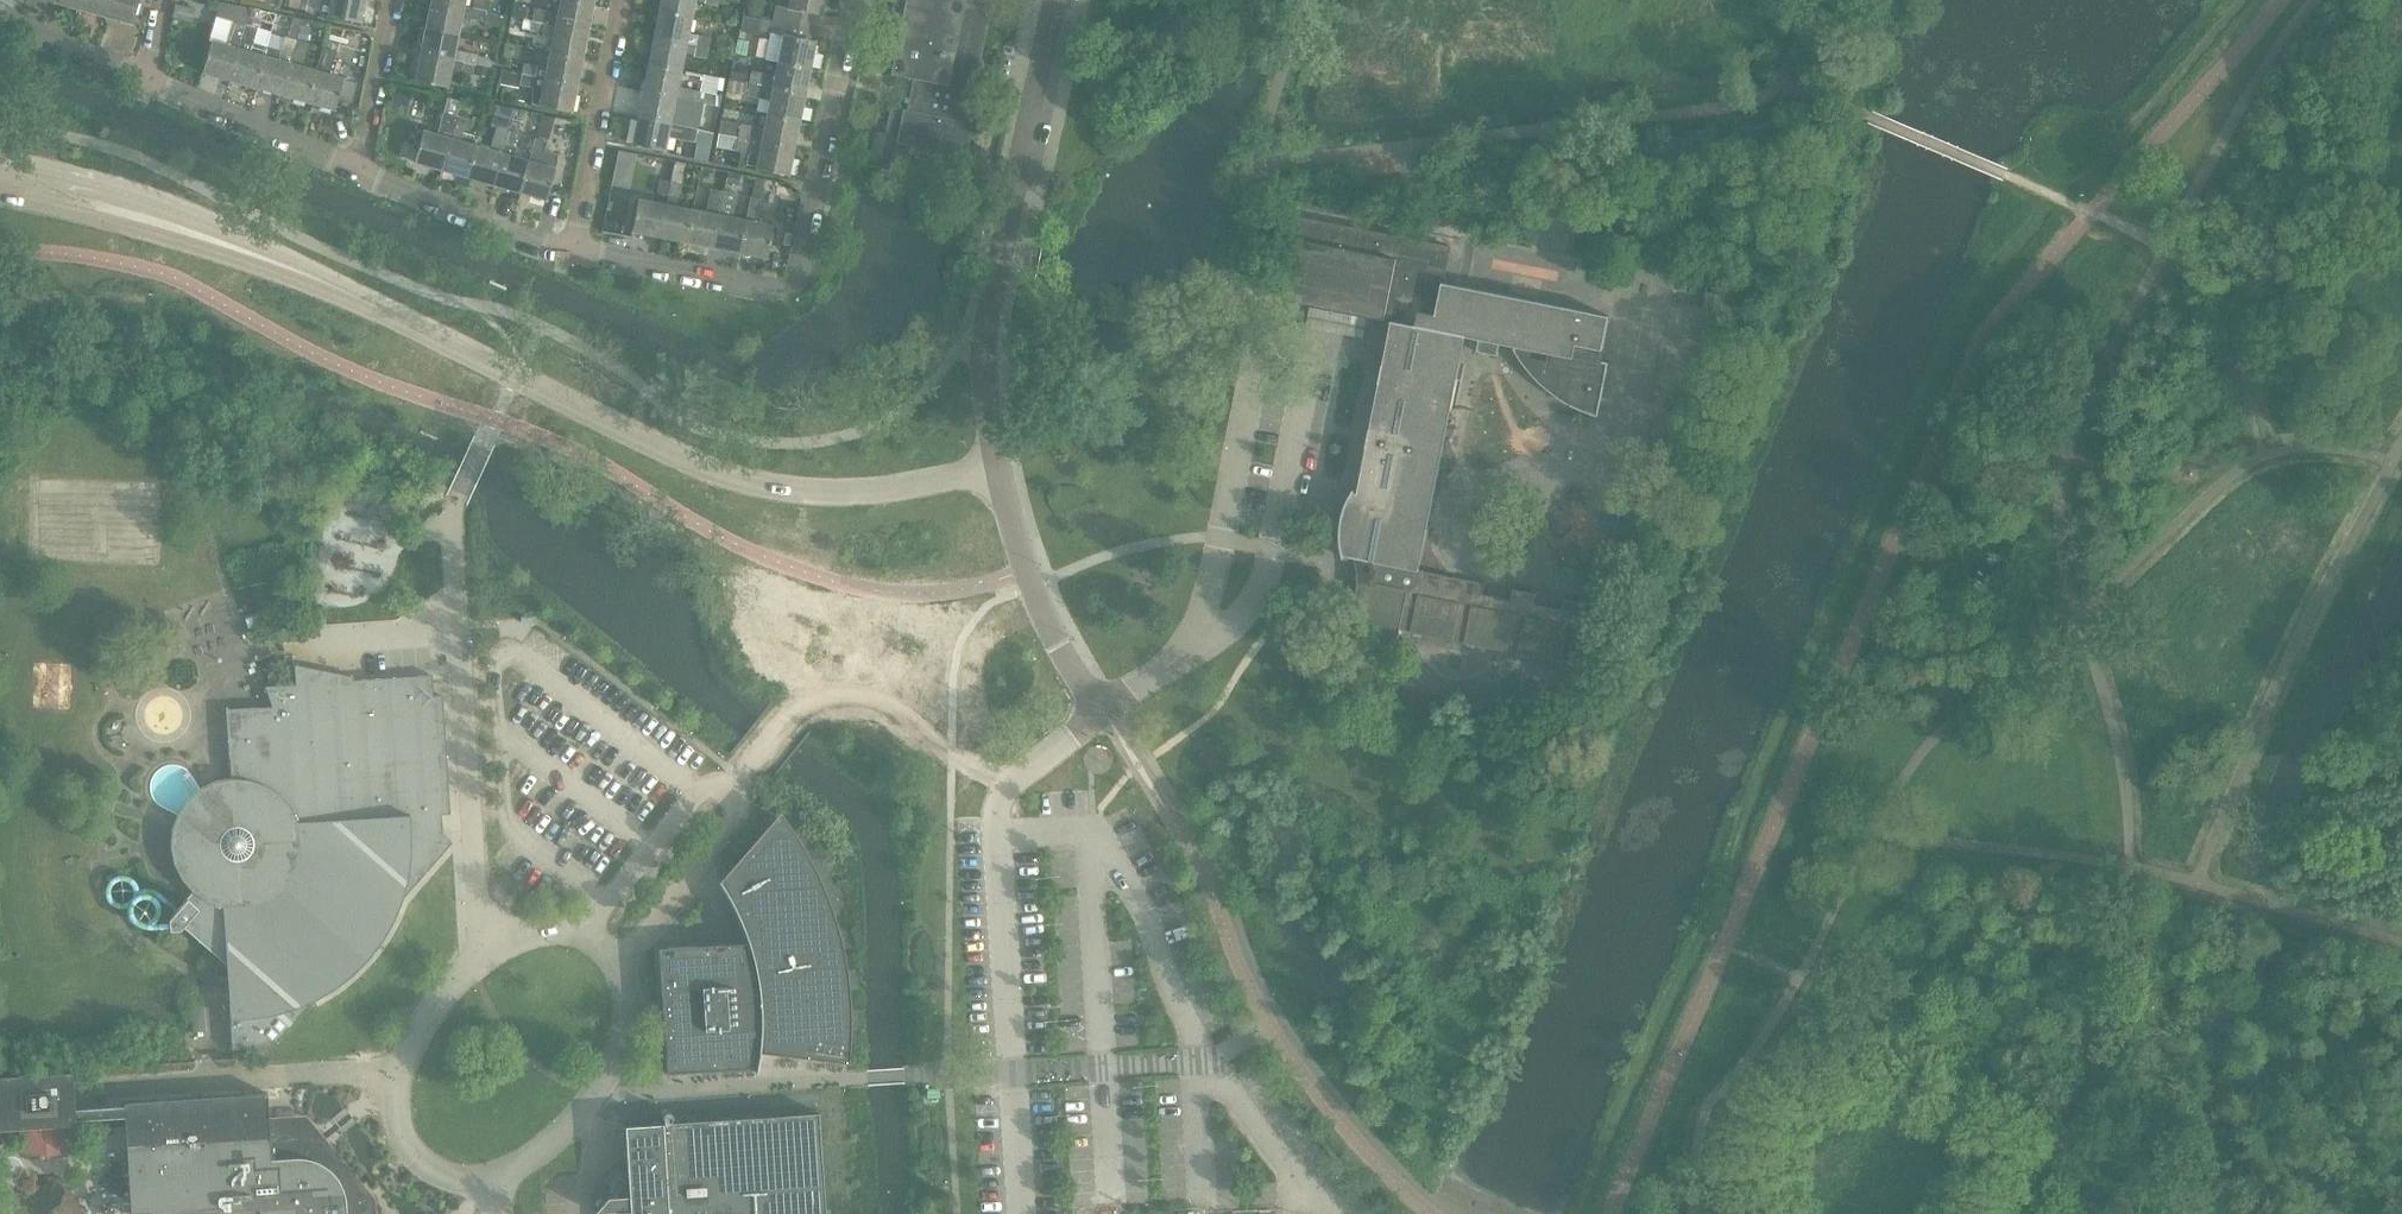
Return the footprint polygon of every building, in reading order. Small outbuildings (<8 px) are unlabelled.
[(80,9),(82,0),(54,0),(53,1),(80,9)] [(106,16),(110,0),(82,0),(80,9),(106,16)] [(106,16),(132,24),(139,0),(110,0),(106,16)] [(322,0),(331,2),(328,17),(360,23),(365,0),(322,0)] [(432,2),(463,8),(465,0),(432,0),(432,2)] [(545,25),(587,33),(593,6),(562,0),(561,0),(558,14),(536,9),(533,22),(545,25)] [(660,11),(692,18),(695,0),(718,5),(719,0),(662,0),(660,11)] [(812,28),(815,14),(820,15),(823,0),(791,0),(789,8),(777,6),(774,20),(812,28)] [(971,0),(906,0),(891,75),(914,80),(908,111),(903,110),(897,144),(966,158),(973,125),(964,123),(967,111),(970,112),(978,75),(974,74),(985,21),(988,21),(992,4),(979,2),(979,1),(971,0)] [(426,28),(458,34),(462,17),(485,22),(487,13),(463,8),(432,2),(426,28)] [(654,38),(709,49),(711,39),(688,34),(692,18),(660,11),(654,38)] [(741,31),(759,35),(762,19),(744,16),(741,31)] [(766,60),(778,63),(810,69),(815,41),(810,40),(812,28),(774,20),(772,34),(766,60)] [(203,73),(230,80),(244,25),(233,22),(226,46),(212,42),(203,73)] [(230,80),(256,88),(267,47),(255,43),(259,29),(244,25),(230,80)] [(550,53),(582,60),(587,33),(545,25),(543,36),(553,38),(550,53)] [(302,26),(298,39),(307,42),(311,29),(302,26)] [(458,34),(426,28),(421,55),(463,63),(476,66),(478,55),(455,50),(458,34)] [(267,47),(256,88),(283,95),(298,41),(298,40),(286,36),(282,51),(267,47)] [(649,65),(681,71),(684,53),(708,57),(709,49),(654,38),(649,65)] [(283,95),(309,103),(317,72),(303,68),(310,44),(298,41),(283,95)] [(317,72),(309,103),(335,110),(344,79),(330,76),(337,52),(324,48),(317,72)] [(550,53),(545,79),(577,86),(582,60),(550,53)] [(463,63),(421,55),(416,82),(447,88),(450,73),(461,75),(463,63)] [(752,70),(749,85),(804,96),(810,69),(778,63),(776,75),(752,70)] [(649,65),(644,92),(699,102),(701,92),(678,87),(681,71),(649,65)] [(577,86),(545,79),(522,75),(520,85),(534,88),(533,105),(571,113),(577,86)] [(770,101),(767,116),(799,122),(804,96),(749,85),(747,96),(770,101)] [(638,118),(670,124),(673,108),(698,113),(699,102),(644,92),(638,118)] [(437,136),(424,132),(414,162),(441,170),(457,116),(461,103),(448,99),(437,136)] [(551,137),(556,116),(543,113),(538,133),(551,137)] [(457,116),(441,170),(467,177),(476,147),(478,140),(463,135),(468,119),(457,116)] [(739,138),(794,148),(799,122),(767,116),(765,129),(741,124),(739,138)] [(670,124),(638,118),(633,146),(665,152),(668,136),(695,142),(698,130),(670,124)] [(467,177),(493,185),(509,130),(497,126),(490,151),(476,147),(467,177)] [(493,185),(520,193),(529,162),(514,158),(517,147),(521,134),(509,130),(493,185)] [(794,148),(739,138),(736,151),(759,156),(757,170),(788,176),(794,148)] [(548,142),(536,139),(529,162),(520,193),(547,200),(556,169),(559,155),(545,151),(548,142)] [(620,152),(618,161),(635,165),(637,155),(620,152)] [(657,194),(668,196),(670,182),(660,179),(657,194)] [(670,182),(668,196),(678,198),(681,184),(670,182)] [(687,242),(713,248),(725,190),(712,188),(706,213),(693,211),(687,242)] [(725,190),(713,248),(740,253),(746,221),(733,219),(738,193),(725,190)] [(751,197),(746,221),(740,253),(767,258),(774,227),(759,224),(762,209),(760,209),(762,199),(751,197)] [(632,232),(660,237),(666,205),(638,200),(632,232)] [(666,205),(660,237),(687,242),(693,211),(666,205)] [(1588,667),(1589,668),(1602,607),(1566,600),(1564,611),(1535,605),(1537,594),(1515,590),(1513,600),(1483,595),(1485,584),(1445,576),(1421,571),(1452,410),(1467,337),(1480,340),(1477,352),(1498,356),(1500,344),(1516,347),(1516,349),(1514,349),(1521,360),(1528,370),(1536,379),(1545,388),(1551,393),(1557,397),(1564,401),(1570,405),(1577,409),(1584,412),(1591,415),(1599,417),(1610,363),(1601,361),(1610,316),(1465,288),(1465,287),(1444,283),(1451,247),(1297,217),(1292,241),(1296,242),(1284,300),(1393,321),(1359,493),(1356,492),(1357,491),(1355,490),(1353,493),(1350,498),(1347,506),(1345,511),(1344,515),(1342,524),(1342,532),(1342,541),(1343,549),(1344,553),(1345,559),(1347,558),(1346,556),(1380,563),(1376,586),(1363,584),(1363,583),(1361,583),(1361,589),(1360,595),(1359,602),(1357,608),(1355,613),(1353,618),(1350,624),(1347,629),(1348,629),(1349,627),(1397,637),(1397,641),(1399,641),(1401,629),(1412,632),(1414,633),(1415,631),(1453,639),(1452,640),(1454,641),(1455,639),(1466,641),(1466,643),(1468,644),(1468,642),(1506,649),(1506,651),(1508,652),(1508,650),(1520,652),(1519,654),(1521,654),(1522,652),(1560,660),(1559,662),(1561,662),(1563,655),(1589,660),(1588,667)] [(273,707),(227,710),(232,779),(216,781),(201,789),(191,774),(189,772),(187,770),(183,768),(178,766),(173,766),(168,766),(163,768),(159,771),(157,772),(155,774),(153,779),(152,784),(151,789),(151,791),(152,794),(154,798),(157,802),(159,804),(161,806),(178,815),(173,831),(172,848),(175,865),(183,880),(193,892),(169,919),(169,923),(170,930),(181,929),(183,927),(227,965),(232,1051),(253,1049),(264,1058),(314,1000),(334,989),(352,975),(368,959),(382,941),(394,921),(402,900),(453,843),(443,834),(442,815),(451,814),(443,696),(434,697),(433,675),(328,682),(327,679),(301,673),(300,673),(299,673),(299,684),(266,686),(273,707)] [(843,1062),(843,1057),(844,1045),(845,1034),(845,1022),(844,999),(842,976),(840,964),(838,953),(833,930),(826,908),(822,897),(817,887),(812,876),(807,866),(802,855),(796,845),(790,836),(783,825),(776,816),(719,881),(722,886),(731,901),(734,907),(738,917),(745,933),(748,943),(659,948),(667,1074),(756,1068),(756,1072),(758,1073),(761,1052),(843,1062)] [(393,1198),(373,1200),(368,1137),(330,1106),(269,1111),(267,1093),(124,1102),(124,1106),(75,1109),(72,1071),(0,1075),(0,1129),(76,1124),(75,1120),(125,1117),(125,1127),(131,1213),(176,1213),(181,1213),(394,1213),(393,1198)] [(630,1213),(825,1213),(819,1113),(624,1126),(627,1175),(594,1212),(630,1210),(630,1213)] [(41,1154),(41,1159),(52,1158),(51,1153),(71,1152),(69,1129),(21,1132),(22,1155),(41,1154)]
